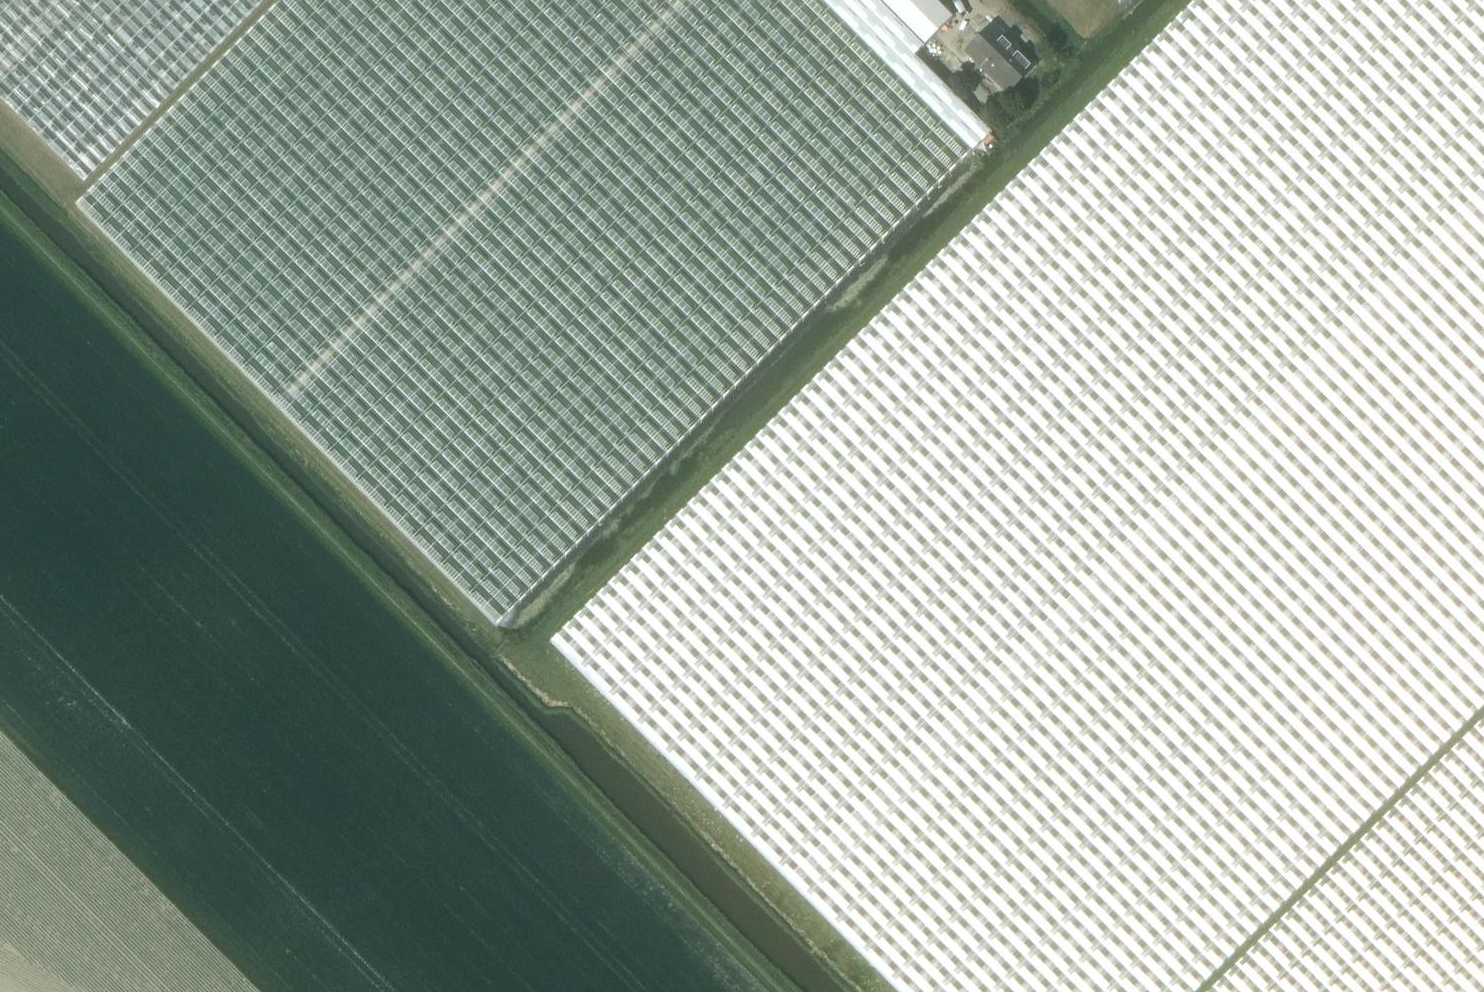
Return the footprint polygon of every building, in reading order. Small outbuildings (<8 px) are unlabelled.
[(84,184),(268,0),(0,0),(0,99),(84,184)] [(107,169),(112,173),(77,204),(494,621),(525,592),(990,133),(913,55),(952,17),(935,0),(277,0),(107,169)] [(551,642),(899,991),(1194,991),(1483,704),(1483,0),(1197,0),(551,642)] [(991,26),(966,51),(1007,92),(1035,64),(1021,50),(1018,52),(991,26)] [(1209,991),(1483,991),(1483,718),(1209,991)]
